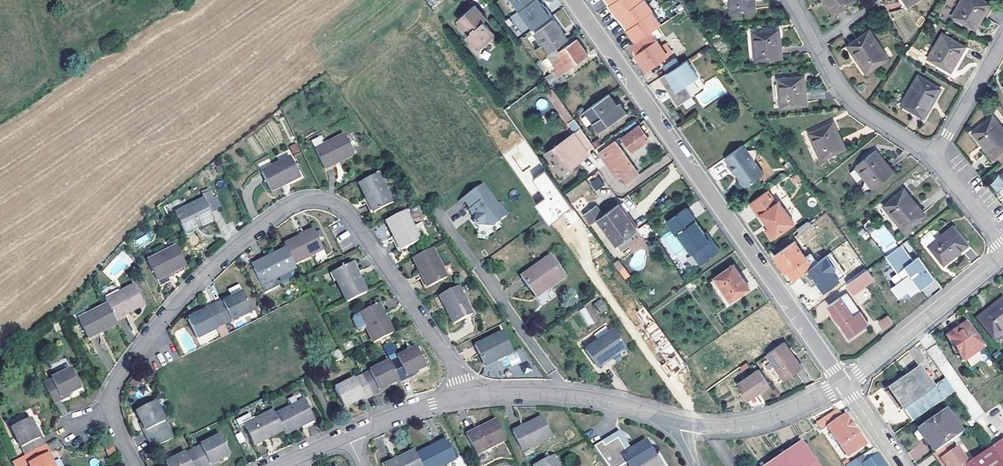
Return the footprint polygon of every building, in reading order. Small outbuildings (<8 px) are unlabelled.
[(755,0),(728,0),(730,15),(756,11),(755,0)] [(834,14),(854,0),(824,0),(834,14)] [(904,0),(898,0),(903,8),(908,6),(904,0)] [(983,0),(961,0),(952,15),(974,28),(982,15),(989,3),(983,0)] [(994,6),(989,3),(982,15),(987,18),(994,6)] [(466,29),(483,16),(475,5),(458,19),(466,29)] [(549,17),(546,12),(537,18),(541,23),(549,17)] [(486,20),(483,16),(466,29),(469,33),(467,34),(477,49),(494,36),(484,22),(486,20)] [(552,19),(533,33),(548,53),(567,39),(552,19)] [(781,57),(778,28),(752,31),(755,60),(781,57)] [(869,29),(847,44),(866,73),(888,58),(869,29)] [(661,45),(651,31),(631,45),(636,52),(635,53),(646,70),(671,53),(664,43),(661,45)] [(678,39),(673,32),(669,35),(673,42),(678,39)] [(950,70),(958,57),(964,46),(942,33),(927,58),(950,70)] [(553,89),(566,79),(561,73),(587,54),(576,38),(575,39),(572,36),(567,39),(548,53),(554,62),(553,64),(556,68),(553,70),(558,75),(548,81),(553,88),(553,89)] [(964,46),(958,57),(962,59),(969,48),(964,46)] [(700,77),(689,61),(661,79),(679,107),(693,97),(686,86),(700,77)] [(558,75),(553,70),(544,76),(548,81),(558,75)] [(806,104),(804,75),(777,78),(780,106),(806,104)] [(940,88),(917,75),(900,104),(912,111),(923,117),(940,88)] [(551,100),(558,95),(553,89),(553,88),(546,93),(551,100)] [(616,106),(607,94),(584,111),(599,131),(625,112),(619,104),(616,106)] [(567,123),(574,119),(558,95),(551,100),(567,123)] [(540,98),(535,105),(543,110),(548,103),(540,98)] [(921,121),(923,117),(912,111),(909,115),(921,121)] [(984,147),(993,158),(1002,150),(1002,129),(992,116),(972,132),(984,147)] [(573,132),(580,127),(574,119),(567,124),(573,132)] [(845,147),(833,121),(808,132),(820,159),(845,147)] [(648,140),(638,126),(622,138),(631,151),(648,140)] [(593,146),(580,128),(546,153),(560,174),(571,166),(569,163),(593,146)] [(355,155),(345,135),(323,147),(319,138),(312,143),(316,151),(325,170),(355,155)] [(292,153),(300,151),(297,143),(289,145),(292,153)] [(763,174),(743,145),(725,158),(736,174),(737,172),(741,177),(740,181),(743,185),(747,186),(763,174)] [(613,157),(605,147),(598,152),(606,164),(617,179),(622,175),(627,182),(639,173),(623,150),(613,157)] [(993,158),(984,147),(981,150),(989,161),(993,158)] [(894,172),(875,149),(854,165),(873,189),(894,172)] [(259,168),(271,163),(267,156),(256,161),(259,168)] [(301,177),(291,158),(262,172),(272,192),(301,177)] [(535,206),(547,225),(570,210),(545,171),(532,179),(544,200),(535,206)] [(587,179),(596,191),(605,185),(596,173),(587,179)] [(394,203),(379,174),(359,183),(374,212),(394,203)] [(483,187),(464,201),(472,211),(471,212),(474,216),(474,217),(475,217),(480,224),(480,227),(491,229),(507,217),(502,211),(503,206),(494,205),(493,203),(494,202),(483,187)] [(924,214),(903,188),(883,204),(904,231),(924,214)] [(175,214),(185,234),(215,219),(213,214),(220,210),(210,191),(203,194),(205,198),(175,214)] [(776,203),(767,191),(749,204),(758,216),(760,215),(766,223),(767,222),(771,227),(765,231),(771,240),(794,224),(778,202),(776,203)] [(603,215),(595,205),(583,214),(590,224),(597,219),(615,244),(629,235),(636,229),(617,205),(603,215)] [(702,228),(687,207),(668,220),(677,233),(679,232),(685,241),(702,228)] [(422,241),(405,211),(386,221),(402,251),(422,241)] [(872,219),(864,223),(882,253),(897,245),(884,223),(876,227),(872,219)] [(818,233),(811,223),(794,236),(801,246),(818,233)] [(952,225),(927,244),(943,264),(957,253),(968,244),(952,225)] [(710,239),(705,233),(702,228),(685,241),(701,263),(720,250),(712,238),(710,239)] [(314,230),(285,244),(287,249),(294,264),(324,249),(314,230)] [(140,248),(151,239),(147,233),(136,242),(140,248)] [(629,235),(615,244),(620,250),(633,241),(629,235)] [(907,240),(886,255),(903,278),(891,287),(899,297),(908,291),(911,295),(935,277),(907,240)] [(791,280),(817,262),(810,254),(806,258),(794,242),(774,256),(791,280)] [(971,248),(968,244),(957,253),(961,257),(971,248)] [(188,265),(177,246),(148,261),(159,281),(188,265)] [(113,282),(133,260),(122,249),(101,271),(113,282)] [(294,264),(287,249),(257,264),(267,283),(296,268),(294,264)] [(448,279),(433,249),(413,259),(429,288),(448,279)] [(806,271),(823,294),(846,277),(829,254),(806,271)] [(564,277),(550,258),(523,277),(534,294),(549,283),(551,286),(564,277)] [(623,280),(629,276),(620,260),(614,263),(623,280)] [(333,273),(347,303),(367,293),(352,264),(333,273)] [(749,288),(733,264),(714,277),(731,301),(749,288)] [(873,278),(866,269),(845,284),(853,294),(873,278)] [(107,304),(115,320),(145,305),(135,285),(105,300),(107,304)] [(474,315),(459,287),(441,296),(456,325),(474,315)] [(853,297),(859,305),(872,297),(866,288),(853,297)] [(243,292),(232,298),(223,302),(222,300),(214,304),(226,326),(253,312),(243,292)] [(848,296),(844,293),(828,304),(849,336),(867,324),(848,296)] [(1002,298),(976,319),(993,339),(1002,331),(1002,300),(1002,298)] [(603,301),(596,305),(602,313),(608,309),(603,301)] [(115,320),(107,304),(79,319),(89,339),(117,324),(115,320)] [(199,314),(188,320),(198,340),(218,330),(222,338),(230,334),(226,326),(214,304),(207,307),(208,310),(199,314)] [(367,329),(374,343),(380,340),(394,333),(379,304),(359,314),(359,315),(354,317),(353,321),(357,331),(361,332),(367,329)] [(587,307),(580,310),(587,326),(594,323),(587,307)] [(882,328),(892,322),(887,314),(877,321),(879,324),(877,325),(878,328),(881,327),(882,328)] [(983,348),(966,323),(946,337),(964,362),(983,348)] [(623,346),(613,332),(587,350),(599,368),(611,360),(609,356),(623,346)] [(515,354),(504,333),(477,347),(486,365),(497,359),(499,362),(515,354)] [(766,355),(784,380),(801,368),(793,357),(788,349),(783,343),(766,355)] [(951,388),(961,383),(938,343),(928,348),(951,388)] [(791,346),(788,349),(793,357),(797,354),(791,346)] [(407,377),(416,373),(427,367),(417,347),(390,361),(400,381),(401,383),(408,380),(407,377)] [(343,358),(339,350),(331,355),(335,362),(343,358)] [(488,368),(499,362),(497,359),(486,365),(488,368)] [(380,391),(389,386),(400,381),(390,361),(362,375),(374,398),(381,394),(380,391)] [(61,399),(71,394),(82,388),(72,369),(43,383),(55,405),(62,401),(61,399)] [(751,393),(753,395),(767,385),(757,369),(734,385),(744,399),(751,393)] [(889,392),(910,422),(953,393),(944,380),(931,389),(918,371),(889,392)] [(346,409),(356,403),(364,399),(366,402),(374,398),(362,375),(335,388),(346,409)] [(751,393),(744,399),(745,401),(753,395),(751,393)] [(305,399),(275,414),(284,431),(286,435),(316,420),(305,399)] [(152,449),(174,438),(156,402),(137,412),(142,423),(147,432),(144,433),(152,449)] [(916,429),(934,453),(950,442),(961,434),(944,410),(916,429)] [(255,446),(284,431),(275,414),(273,411),(254,421),(250,414),(237,421),(240,428),(244,425),(255,446)] [(814,423),(820,432),(827,427),(848,456),(865,445),(845,415),(842,417),(837,411),(823,421),(821,419),(814,423)] [(552,437),(542,418),(513,433),(524,452),(552,437)] [(41,439),(36,430),(30,419),(11,429),(25,456),(47,445),(43,438),(41,439)] [(506,441),(496,421),(467,435),(477,455),(506,441)] [(219,461),(231,456),(221,436),(194,449),(202,465),(211,465),(210,465),(219,461)] [(992,447),(1002,463),(1002,438),(991,446),(992,447)] [(594,447),(608,465),(623,465),(628,463),(630,465),(665,465),(659,455),(655,458),(646,442),(631,451),(628,446),(624,448),(618,439),(604,446),(602,442),(594,447)] [(416,455),(422,465),(443,465),(455,460),(446,440),(416,455)] [(764,465),(817,465),(800,441),(764,465)] [(968,463),(957,447),(955,448),(950,442),(934,453),(933,454),(938,461),(940,459),(944,465),(964,465),(968,463)] [(53,463),(48,454),(51,453),(47,445),(25,456),(30,465),(54,465),(53,463)] [(992,447),(968,463),(964,465),(1002,465),(1002,463),(992,447)] [(166,463),(167,465),(202,465),(194,449),(166,463)] [(873,449),(844,465),(885,465),(873,449)] [(414,451),(385,465),(386,465),(422,465),(416,455),(414,451)] [(553,457),(534,465),(558,465),(553,457)]
